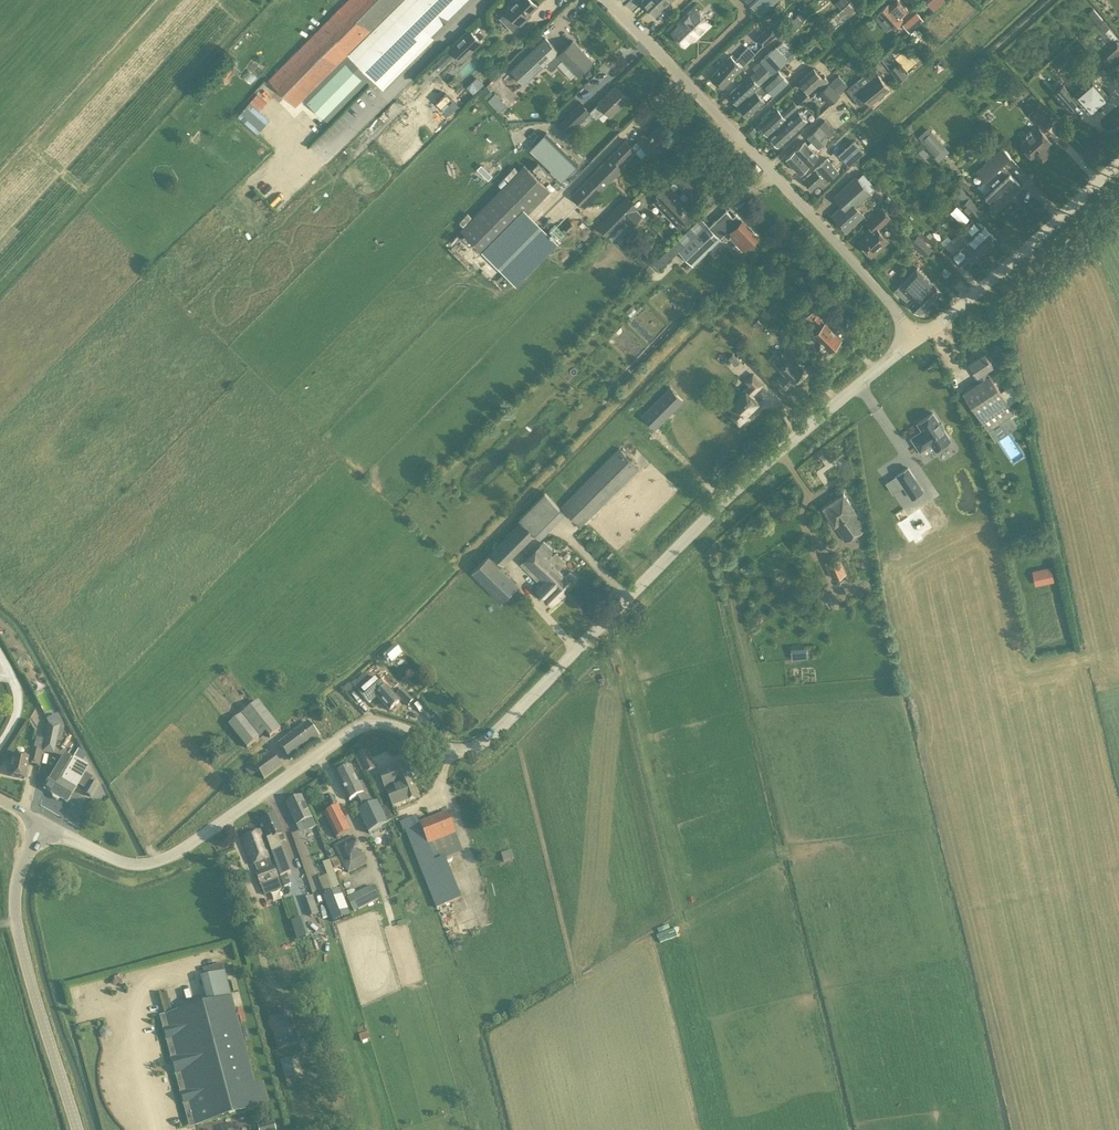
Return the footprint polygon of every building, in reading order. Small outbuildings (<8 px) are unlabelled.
[(268,79),(295,106),(347,54),(383,90),(434,38),(424,28),(453,0),(347,0),(268,79)] [(520,25),(527,18),(526,16),(537,5),(532,0),(517,0),(516,0),(511,0),(511,6),(506,10),(507,11),(500,18),(513,31),(520,25)] [(648,8),(658,0),(643,0),(642,1),(648,8)] [(655,15),(671,0),(658,0),(648,8),(655,15)] [(761,15),(778,0),(746,0),(761,15)] [(839,22),(840,23),(861,5),(856,0),(852,0),(829,21),(834,27),(839,22)] [(907,11),(897,0),(890,6),(888,4),(879,12),(892,27),(902,19),(900,17),(907,11)] [(944,0),(925,0),(927,1),(922,6),(929,14),(934,10),(944,0)] [(683,22),(672,32),(683,44),(694,34),(696,36),(710,23),(694,6),(680,19),(683,22)] [(903,24),(909,31),(923,19),(916,12),(903,24)] [(797,23),(793,19),(778,34),(782,37),(797,23)] [(763,45),(776,33),(768,25),(755,37),(763,45)] [(463,60),(481,42),(469,29),(450,48),(463,60)] [(544,38),(510,70),(523,84),(546,64),(551,70),(563,59),(578,74),(592,60),(573,40),(559,54),(544,38)] [(1098,56),(1111,70),(1118,63),(1118,41),(1117,38),(1098,56)] [(730,55),(711,77),(723,88),(742,67),(742,66),(756,53),(749,46),(735,60),(730,55)] [(759,85),(787,58),(776,46),(760,60),(755,65),(758,68),(749,76),(728,94),(737,104),(758,85),(758,84),(759,85)] [(904,47),(895,56),(906,68),(916,60),(904,47)] [(455,54),(449,48),(444,52),(450,59),(455,54)] [(436,60),(398,97),(403,104),(441,66),(436,60)] [(346,63),(308,102),(323,117),(361,79),(346,63)] [(907,74),(897,63),(890,69),(900,80),(907,74)] [(819,88),(828,80),(824,75),(822,77),(813,68),(799,81),(809,92),(816,85),(819,88)] [(761,97),(769,90),(774,95),(788,81),(778,69),(763,83),(755,90),(738,105),(747,115),(764,100),(761,97)] [(839,92),(848,85),(838,75),(830,82),(839,92)] [(860,105),(867,100),(870,104),(889,89),(878,75),(864,86),(858,79),(846,88),(858,104),(858,103),(860,105)] [(483,82),(476,76),(466,86),(473,92),(483,82)] [(1094,112),(1108,99),(1108,94),(1093,76),(1073,94),(1079,101),(1088,112),(1094,112)] [(829,103),(839,94),(828,82),(818,92),(829,103)] [(1077,100),(1062,83),(1052,92),(1067,109),(1077,100)] [(598,102),(593,107),(600,114),(605,109),(610,115),(628,99),(615,86),(598,102)] [(449,114),(458,105),(445,92),(436,101),(449,114)] [(505,104),(494,92),(488,99),(498,110),(505,104)] [(254,95),(245,106),(254,114),(263,104),(254,95)] [(786,118),(799,107),(793,100),(780,111),(776,107),(759,124),(768,134),(786,117),(786,118)] [(567,114),(577,124),(590,111),(580,101),(567,114)] [(1044,131),(1053,123),(1039,108),(1030,117),(1044,131)] [(779,146),(793,132),(804,123),(795,113),(784,123),(770,136),(779,146)] [(818,156),(815,153),(815,152),(819,148),(818,146),(830,136),(836,131),(825,120),(807,136),(811,141),(808,144),(804,141),(792,152),(806,167),(818,156)] [(354,157),(371,141),(365,134),(373,127),(371,125),(346,148),(354,157)] [(647,136),(644,133),(632,145),(636,149),(641,144),(653,155),(670,138),(658,126),(647,136)] [(1051,140),(1038,128),(1020,144),(1038,162),(1049,152),(1044,147),(1051,140)] [(933,138),(938,134),(933,130),(921,141),(935,155),(943,149),(933,138)] [(578,163),(545,132),(532,147),(564,177),(578,163)] [(625,139),(571,194),(584,208),(623,168),(621,166),(636,150),(636,149),(632,145),(625,139)] [(849,166),(864,153),(853,140),(838,154),(849,166)] [(922,147),(915,154),(926,166),(933,160),(922,147)] [(1001,164),(1010,156),(1002,147),(975,171),(984,180),(977,187),(995,207),(1020,184),(1001,164)] [(885,151),(878,154),(883,163),(890,160),(885,151)] [(800,172),(806,167),(792,152),(786,157),(800,172)] [(839,170),(828,158),(815,169),(803,179),(812,189),(819,183),(823,187),(829,181),(828,180),(839,170)] [(870,160),(864,165),(868,170),(874,165),(870,160)] [(524,164),(460,229),(483,251),(514,219),(518,223),(550,190),(524,164)] [(481,165),(477,169),(488,180),(492,176),(481,165)] [(690,216),(695,212),(684,200),(688,196),(689,197),(702,185),(685,168),(673,180),(674,181),(669,185),(668,184),(664,188),(663,187),(655,194),(658,197),(653,201),(676,226),(682,220),(683,222),(690,216)] [(842,205),(831,214),(846,231),(863,215),(855,206),(870,193),(868,191),(874,186),(862,172),(857,178),(855,176),(833,196),(842,205)] [(611,239),(627,224),(630,227),(642,215),(636,210),(638,207),(626,196),(620,203),(619,202),(604,216),(596,224),(611,239)] [(981,253),(996,239),(984,226),(983,227),(976,220),(983,213),(969,198),(961,206),(972,217),(962,227),(965,231),(962,234),(981,253)] [(726,209),(709,226),(720,238),(727,232),(737,242),(734,245),(741,251),(743,249),(757,235),(736,213),(733,216),(726,209)] [(890,218),(882,209),(866,223),(872,228),(858,241),(871,256),(888,241),(878,229),(890,218)] [(720,238),(709,226),(701,218),(653,263),(652,262),(645,268),(650,273),(657,267),(659,269),(679,250),(693,264),(720,238)] [(960,231),(952,238),(973,261),(981,253),(962,234),(960,231)] [(932,248),(924,240),(925,239),(919,233),(918,234),(910,241),(925,256),(932,248)] [(973,261),(952,238),(945,245),(966,268),(973,261)] [(636,256),(644,265),(650,259),(642,250),(636,256)] [(916,267),(901,284),(926,306),(942,291),(932,280),(931,281),(916,267)] [(893,279),(888,275),(884,280),(888,284),(893,279)] [(894,290),(909,302),(907,304),(918,313),(926,306),(901,284),(895,289),(894,290)] [(818,315),(823,309),(814,301),(808,307),(812,311),(805,318),(818,330),(813,334),(829,350),(841,338),(818,315)] [(758,319),(753,324),(757,328),(762,323),(758,319)] [(785,362),(780,367),(786,374),(778,382),(784,388),(801,371),(794,363),(795,362),(784,350),(777,357),(780,360),(782,357),(785,362)] [(971,371),(978,381),(962,393),(988,431),(1015,413),(989,374),(990,374),(987,370),(992,366),(983,351),(969,360),(974,369),(971,371)] [(740,361),(733,354),(728,358),(735,366),(740,361)] [(742,424),(749,417),(745,413),(757,402),(750,394),(761,384),(753,375),(746,381),(750,386),(730,405),(727,402),(721,407),(729,415),(731,413),(742,424)] [(670,386),(641,415),(655,429),(684,401),(670,386)] [(930,443),(935,449),(937,447),(938,449),(941,450),(948,445),(948,443),(947,441),(950,439),(943,429),(943,426),(941,423),(938,423),(932,412),(917,422),(921,429),(911,437),(919,450),(930,443)] [(581,526),(639,468),(618,447),(560,505),(581,526)] [(907,467),(896,475),(911,497),(922,489),(907,467)] [(505,535),(519,549),(535,533),(540,538),(565,512),(544,492),(519,517),(521,519),(505,535)] [(853,507),(843,493),(822,507),(835,525),(845,540),(865,526),(853,507)] [(504,565),(519,549),(505,535),(490,551),(504,565)] [(533,561),(534,561),(548,574),(565,591),(573,582),(573,581),(576,577),(570,571),(566,576),(559,569),(566,561),(556,551),(555,552),(543,541),(528,556),(533,561)] [(519,584),(489,554),(471,571),(501,601),(519,584)] [(565,591),(548,574),(534,561),(533,561),(528,556),(520,563),(541,584),(537,588),(552,603),(565,591)] [(839,557),(825,563),(832,578),(846,572),(839,557)] [(1051,566),(1033,570),(1035,582),(1041,580),(1041,584),(1055,581),(1051,566)] [(401,652),(394,645),(385,654),(391,661),(401,652)] [(807,650),(791,652),(792,660),(808,658),(807,650)] [(377,678),(359,693),(368,704),(377,697),(389,712),(399,703),(390,691),(386,688),(377,678)] [(414,700),(402,690),(396,697),(408,707),(414,700)] [(270,739),(281,730),(258,702),(228,726),(246,749),(266,734),(270,739)] [(319,739),(308,723),(278,745),(290,760),(319,739)] [(48,724),(42,752),(53,754),(59,726),(48,724)] [(41,753),(44,740),(35,739),(33,751),(29,750),(26,759),(12,756),(8,777),(23,780),(27,766),(38,768),(42,753),(41,753)] [(81,761),(85,755),(77,750),(73,756),(81,761)] [(254,767),(252,765),(245,771),(250,777),(258,772),(264,780),(282,767),(272,754),(271,755),(268,751),(262,755),(265,759),(255,767),(254,767)] [(356,757),(364,775),(376,769),(367,751),(356,757)] [(67,804),(76,789),(60,779),(73,757),(69,755),(67,758),(62,756),(42,789),(67,804)] [(60,779),(76,789),(87,770),(88,768),(87,765),(73,757),(60,779)] [(399,788),(399,785),(410,781),(403,766),(379,774),(387,791),(386,792),(386,793),(399,788)] [(358,797),(364,809),(358,811),(368,833),(387,824),(375,798),(366,780),(358,784),(350,768),(336,775),(349,802),(358,797)] [(96,781),(92,779),(85,790),(82,794),(90,798),(97,786),(94,784),(96,781)] [(417,799),(410,781),(399,785),(399,788),(386,793),(393,809),(406,804),(417,799)] [(336,804),(332,796),(326,798),(331,807),(336,804)] [(301,797),(286,805),(296,826),(300,824),(303,832),(315,827),(312,818),(301,797)] [(351,831),(338,807),(324,815),(336,839),(351,831)] [(404,830),(423,877),(436,910),(437,910),(461,899),(444,858),(462,851),(455,835),(447,813),(419,824),(416,817),(412,818),(399,823),(402,830),(404,830)] [(291,872),(283,848),(282,848),(280,842),(285,840),(275,817),(262,823),(269,840),(267,841),(280,878),(283,886),(290,884),(287,874),(291,872)] [(260,887),(278,880),(278,879),(273,867),(269,858),(270,858),(264,842),(266,841),(262,831),(241,839),(251,865),(253,865),(257,874),(255,874),(260,887)] [(347,874),(367,865),(363,858),(364,858),(365,857),(365,856),(365,855),(358,843),(357,843),(357,842),(356,843),(353,837),(333,847),(347,874)] [(502,853),(505,862),(515,859),(512,849),(502,853)] [(329,861),(323,863),(333,890),(339,887),(329,861)] [(379,900),(372,886),(347,899),(354,913),(378,900),(379,900)] [(333,923),(350,917),(339,890),(323,896),(333,923)] [(247,892),(236,896),(239,906),(251,902),(247,892)] [(317,908),(307,911),(310,918),(320,915),(317,908)] [(224,971),(200,978),(208,1006),(167,1017),(196,1125),(260,1107),(231,1000),(224,971)] [(299,1045),(290,1013),(269,1019),(278,1051),(299,1045)] [(336,1054),(344,1052),(342,1045),(335,1047),(336,1054)]
